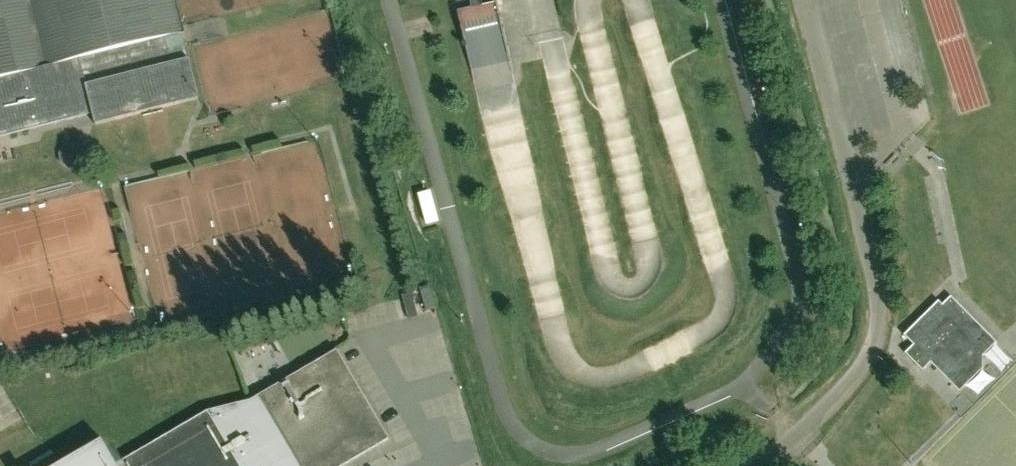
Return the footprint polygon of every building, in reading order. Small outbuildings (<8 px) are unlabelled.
[(177,0),(0,0),(0,137),(93,114),(95,124),(199,97),(183,33),(186,32),(177,0)] [(591,168),(571,171),(575,198),(595,194),(591,168)] [(938,301),(904,335),(913,345),(905,353),(922,371),(931,363),(954,385),(996,343),(996,344),(997,343),(977,323),(951,297),(943,305),(938,301)] [(389,438),(337,349),(248,401),(209,411),(116,464),(102,440),(57,465),(342,465),(389,438)]
